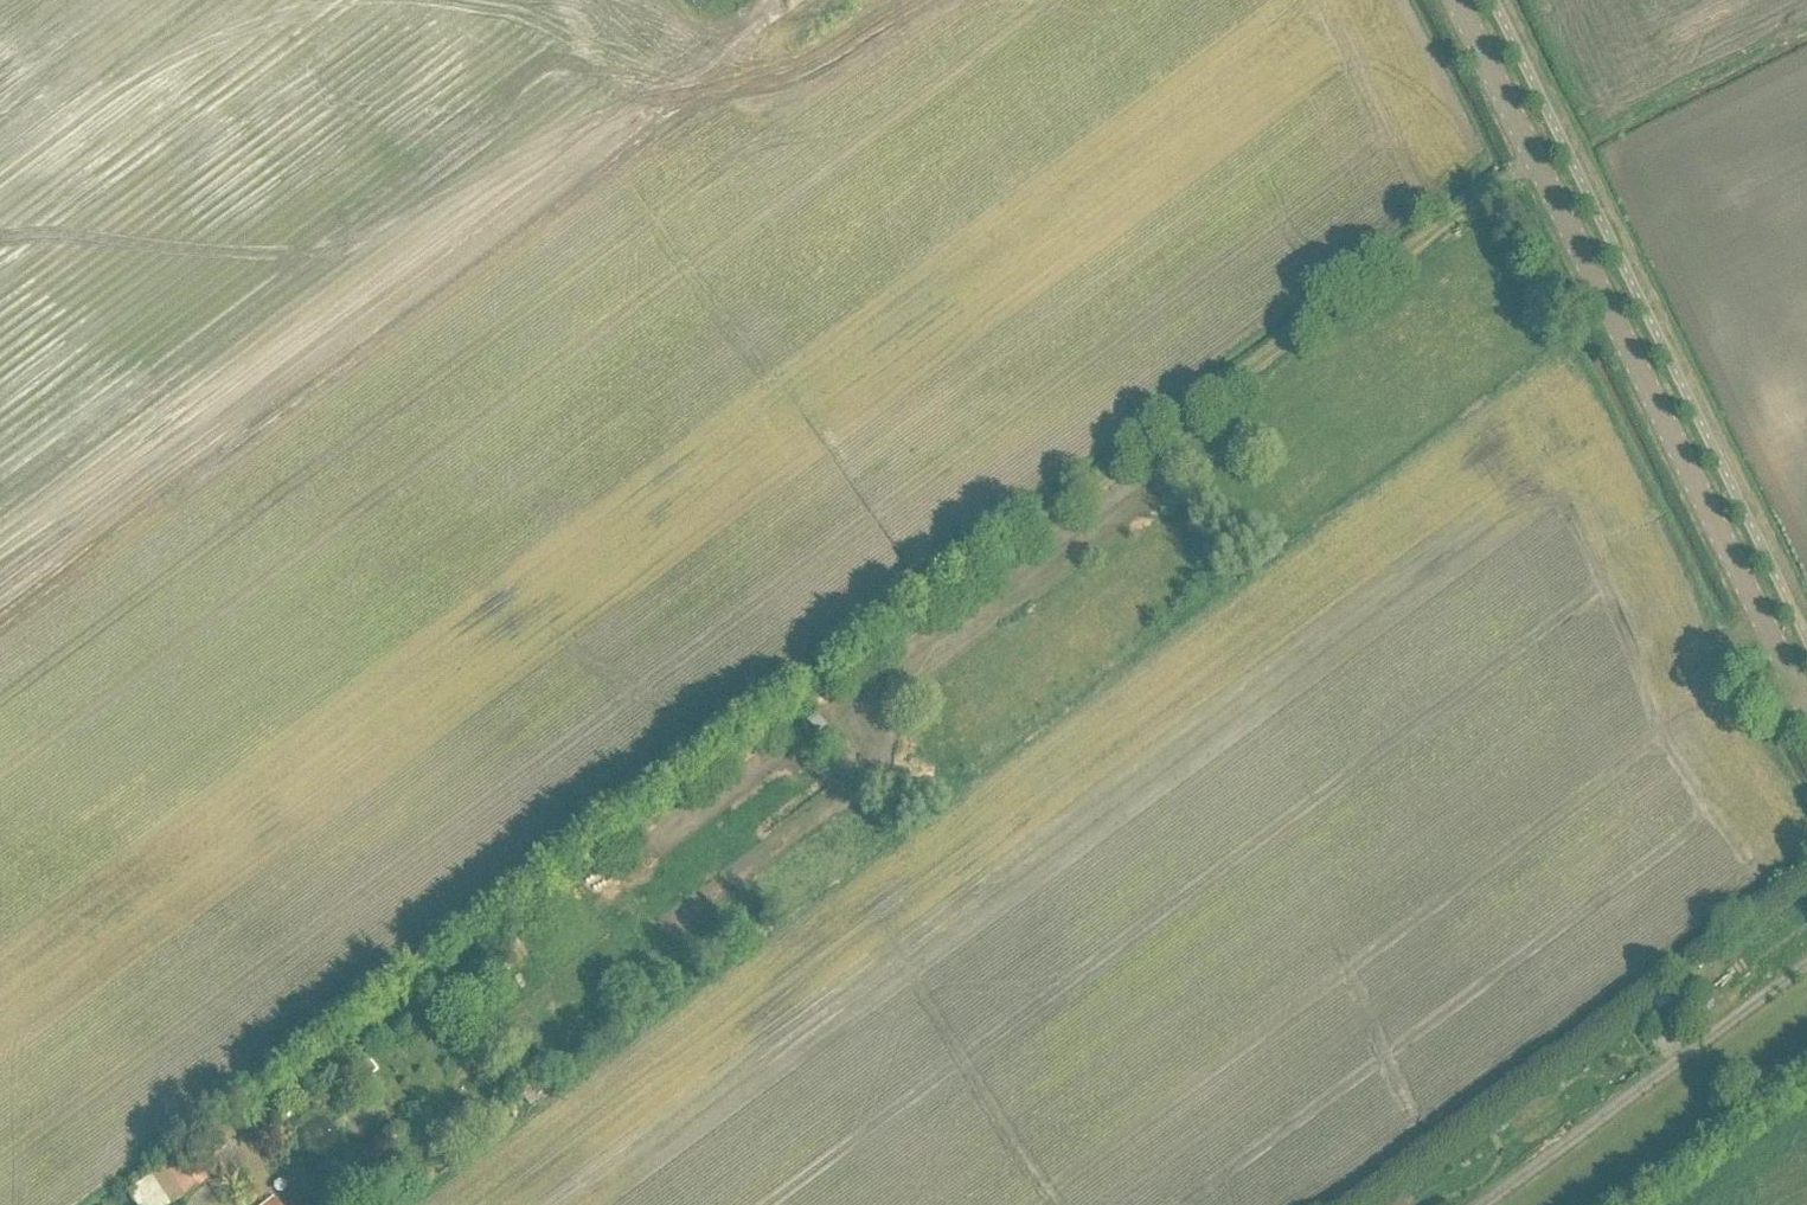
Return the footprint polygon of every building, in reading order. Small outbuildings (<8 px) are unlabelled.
[(503,967),(500,964),(491,952),(483,958),(494,974),(503,967)] [(508,974),(523,963),(515,953),(500,964),(503,967),(508,974)] [(377,1072),(366,1058),(357,1065),(368,1079),(377,1072)] [(208,1183),(191,1158),(167,1174),(165,1171),(127,1196),(133,1204),(178,1204),(185,1200),(184,1199),(208,1183)]
